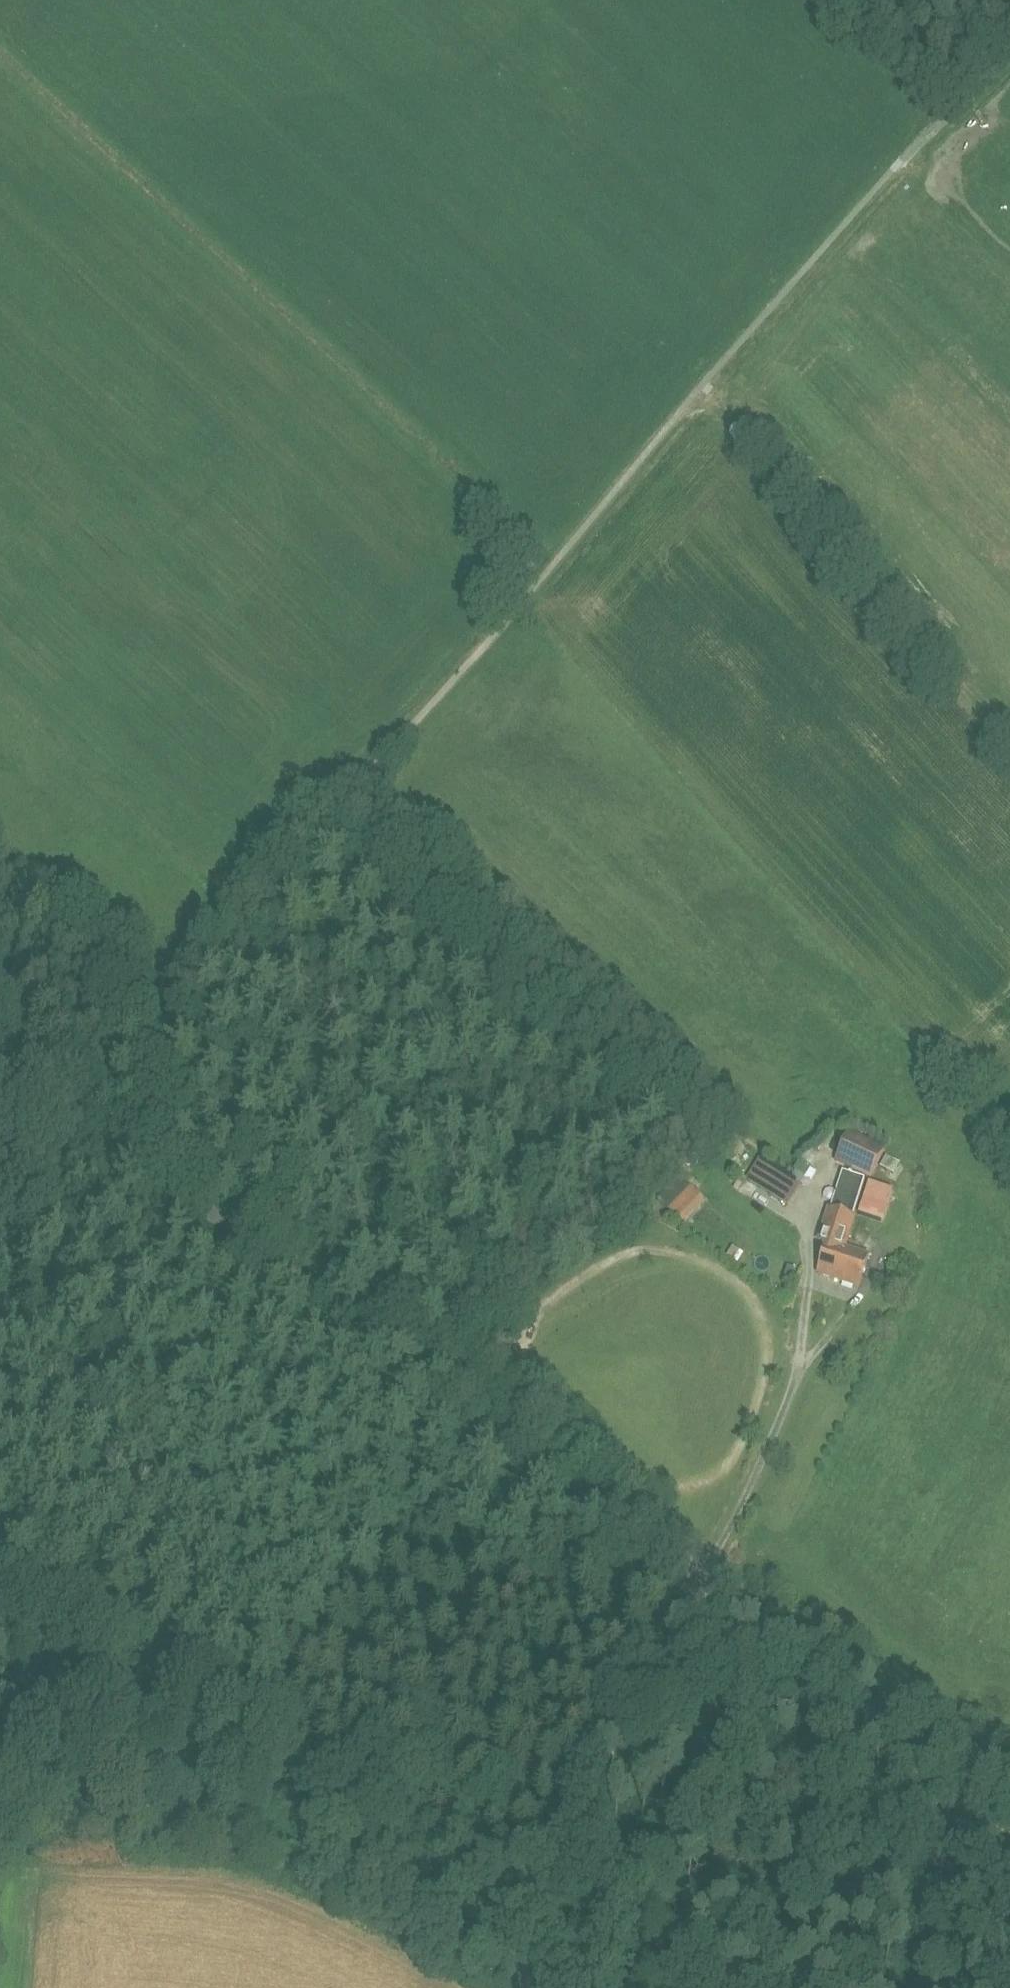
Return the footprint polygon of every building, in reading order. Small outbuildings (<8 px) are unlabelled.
[(885,1149),(850,1132),(834,1164),(869,1181),(885,1149)] [(812,1168),(820,1154),(809,1148),(801,1161),(812,1168)] [(801,1185),(759,1159),(746,1180),(789,1206),(801,1185)] [(653,1197),(675,1216),(696,1192),(675,1173),(653,1197)] [(827,1244),(817,1274),(858,1288),(869,1256),(845,1248),(855,1218),(853,1218),(866,1180),(847,1174),(834,1211),(830,1210),(819,1242),(827,1244)] [(886,1213),(861,1205),(858,1214),(883,1222),(886,1213)]
